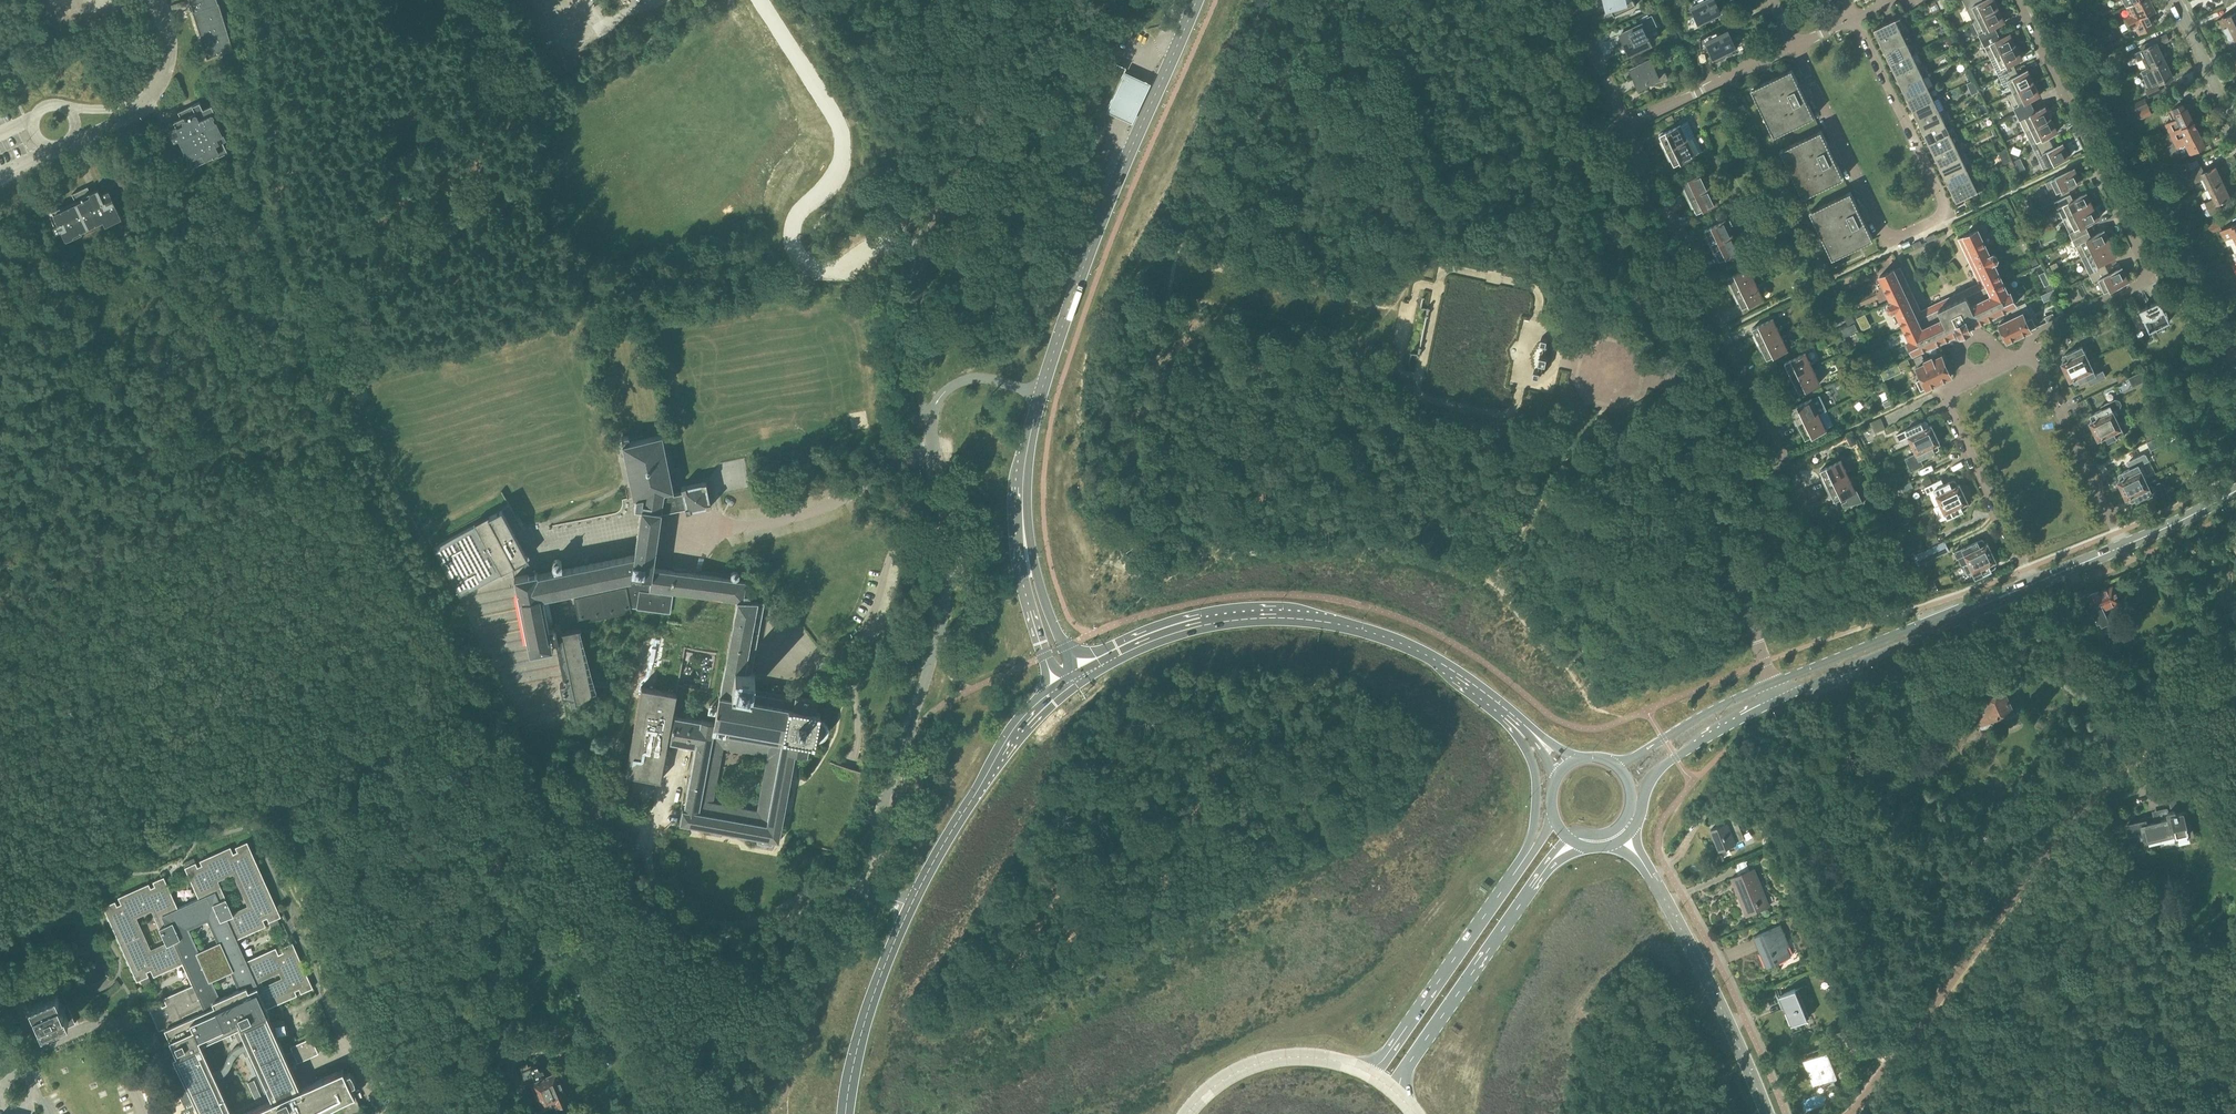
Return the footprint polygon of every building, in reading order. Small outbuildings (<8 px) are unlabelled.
[(193,10),(207,57),(219,54),(219,53),(221,52),(222,53),(234,49),(218,0),(190,0),(191,5),(192,4),(194,10),(193,10)] [(1637,5),(1635,0),(1608,0),(1615,15),(1637,5)] [(1721,11),(1716,0),(1693,0),(1686,3),(1687,16),(1688,16),(1688,15),(1697,15),(1700,21),(1721,11)] [(1999,9),(1994,0),(1985,0),(1983,1),(1983,0),(1970,0),(1964,3),(1973,21),(1999,9)] [(2126,7),(2130,15),(2126,18),(2132,30),(2136,28),(2140,34),(2156,27),(2151,18),(2149,19),(2147,15),(2156,11),(2150,0),(2141,0),(2126,7)] [(1982,40),(1998,32),(1995,26),(2005,22),(1999,9),(1973,21),(1982,40)] [(2235,30),(2235,12),(2223,18),(2226,23),(2222,25),(2227,34),(2235,30)] [(1640,20),(1642,23),(1621,33),(1630,53),(1652,43),(1650,39),(1652,38),(1651,36),(1649,37),(1647,31),(1658,26),(1652,15),(1640,20)] [(1880,41),(1908,27),(1906,28),(1900,16),(1874,29),(1880,41)] [(1886,52),(1912,40),(1906,29),(1908,28),(1908,27),(1880,41),(1886,52)] [(2227,34),(2232,44),(2235,43),(2235,45),(2235,30),(2227,34)] [(1732,49),(1736,47),(1728,31),(1719,35),(1717,31),(1700,39),(1701,52),(1702,52),(1702,51),(1711,51),(1714,57),(1715,56),(1718,62),(1735,54),(1732,49)] [(1991,58),(2016,46),(2010,33),(2001,38),(1998,32),(1982,40),(1991,58)] [(2147,69),(2151,67),(2164,60),(2157,46),(2169,40),(2166,35),(2141,47),(2143,49),(2134,53),(2138,61),(2142,59),(2147,69)] [(1952,36),(1946,39),(1950,47),(1956,45),(1952,36)] [(1891,63),(1919,50),(1917,51),(1912,40),(1886,52),(1891,63)] [(1999,76),(2016,69),(2013,63),(2022,58),(2016,46),(1991,58),(1999,76)] [(2094,59),(2102,55),(2098,46),(2089,50),(2094,59)] [(1897,75),(1922,62),(1917,51),(1919,50),(1891,63),(1897,75)] [(2102,55),(2094,59),(2090,61),(2093,68),(2106,63),(2102,55)] [(1106,59),(1089,96),(1108,104),(1124,69),(1125,67),(1106,59)] [(1652,85),(1670,80),(1661,61),(1653,63),(1651,60),(1631,69),(1640,87),(1651,82),(1652,85)] [(2151,67),(2147,69),(2142,71),(2143,73),(2142,74),(2149,90),(2157,86),(2157,85),(2173,77),(2164,60),(2151,67)] [(1902,86),(1930,73),(1930,72),(1928,73),(1922,62),(1897,75),(1902,86)] [(1124,69),(1108,104),(1106,109),(1132,121),(1151,81),(1124,69)] [(1792,69),(1751,88),(1774,136),(1781,150),(1804,197),(1810,211),(1833,258),(1874,239),(1851,191),(1844,178),(1822,130),(1815,116),(1792,69)] [(2013,93),(2034,83),(2028,70),(2018,75),(2016,69),(1999,76),(2002,83),(2007,80),(2013,92),(2013,93)] [(1930,73),(1902,86),(1907,98),(1933,85),(1928,74),(1930,73)] [(1973,80),(1967,83),(1969,88),(1976,85),(1973,80)] [(20,87),(18,82),(9,86),(12,91),(20,87)] [(2040,95),(2034,83),(2013,93),(2013,92),(2008,95),(2017,113),(2033,106),(2030,100),(2040,95)] [(1913,109),(1941,96),(1941,95),(1939,96),(1933,85),(1907,98),(1913,109)] [(2170,134),(2194,122),(2187,108),(2185,108),(2183,103),(2182,104),(2177,94),(2167,99),(2172,109),(2167,111),(2172,121),(2165,124),(2170,134)] [(1941,96),(1913,109),(1918,120),(1944,108),(1939,97),(1941,96)] [(2131,116),(2149,107),(2145,98),(2125,107),(2129,116),(2131,116)] [(226,139),(214,113),(215,112),(211,105),(203,108),(200,102),(178,112),(183,123),(176,126),(169,129),(175,141),(178,139),(188,160),(187,160),(190,168),(220,153),(221,155),(228,151),(223,140),(226,139)] [(1738,107),(1740,112),(1746,110),(1743,104),(1738,107)] [(2033,106),(2017,113),(2026,132),(2052,119),(2046,107),(2036,111),(2033,106)] [(2149,107),(2131,116),(2134,123),(2152,114),(2149,107)] [(1949,119),(1944,108),(1918,120),(1924,132),(1952,118),(1951,118),(1949,119)] [(1929,143),(1955,131),(1950,120),(1952,119),(1952,118),(1924,132),(1929,143)] [(2035,150),(2051,142),(2048,136),(2057,132),(2052,119),(2026,132),(2035,150)] [(1660,141),(1665,151),(1688,140),(1695,137),(1688,121),(1660,135),(1662,140),(1660,141)] [(2206,147),(2194,122),(2170,134),(2177,148),(2186,144),(2191,154),(2206,147)] [(1935,155),(1963,141),(1962,141),(1960,142),(1955,131),(1929,143),(1935,155)] [(1695,137),(1688,140),(1665,151),(1670,161),(1672,160),(1675,165),(1702,152),(1695,137)] [(1940,166),(1966,154),(1961,142),(1963,142),(1963,141),(1935,155),(1940,166)] [(2051,142),(2035,150),(2044,169),(2069,157),(2063,144),(2054,148),(2051,142)] [(1999,152),(2004,163),(2012,159),(2007,148),(1999,152)] [(1946,177),(1974,164),(1973,164),(1971,165),(1966,154),(1940,166),(1946,177)] [(1951,189),(1977,176),(1972,165),(1974,164),(1946,177),(1951,189)] [(1760,165),(1752,169),(1762,190),(1770,186),(1760,165)] [(2209,189),(2223,183),(2215,166),(2205,171),(2201,166),(2196,168),(2190,172),(2195,183),(2201,180),(2206,190),(2209,189)] [(2055,201),(2071,193),(2068,187),(2081,181),(2075,168),(2046,182),(2055,201)] [(1988,171),(1977,176),(1951,189),(1957,201),(1983,188),(1985,193),(1996,187),(1988,171)] [(1688,198),(1711,187),(1703,172),(1683,182),(1685,187),(1683,188),(1688,198)] [(2155,181),(2146,185),(2152,198),(2161,194),(2155,181)] [(2231,198),(2223,183),(2209,189),(2214,200),(2205,204),(2207,208),(2205,209),(2204,212),(2205,214),(2208,216),(2210,215),(2210,216),(2217,213),(2222,211),(2219,204),(2231,198)] [(58,224),(54,226),(57,232),(61,230),(67,241),(83,233),(82,232),(104,221),(106,225),(122,217),(109,190),(101,194),(98,189),(91,192),(88,186),(72,194),(76,201),(61,208),(60,207),(52,211),(58,224)] [(1711,187),(1688,198),(1692,209),(1695,207),(1697,213),(1718,203),(1711,187)] [(2064,219),(2069,217),(2093,206),(2087,193),(2074,200),(2071,193),(2055,201),(2058,208),(2064,219)] [(1970,198),(1966,201),(1970,209),(1974,206),(1970,198)] [(2073,238),(2089,231),(2086,225),(2099,218),(2093,206),(2069,217),(2064,219),(2073,238)] [(1726,220),(1705,229),(1708,235),(1706,236),(1710,246),(1733,235),(1726,220)] [(2222,229),(2218,222),(2200,231),(2204,237),(2222,229)] [(2235,253),(2235,252),(2235,223),(2220,231),(2224,241),(2225,240),(2228,245),(2231,244),(2235,253)] [(2013,227),(2018,238),(2024,236),(2019,225),(2013,227)] [(1936,342),(1961,330),(1961,332),(1971,327),(1998,314),(2018,304),(2011,289),(2008,291),(1994,262),(1997,260),(1998,257),(1996,253),(1993,252),(1991,253),(1979,229),(1964,236),(1965,237),(1960,240),(1981,283),(1921,311),(1900,268),(1896,270),(1895,269),(1880,276),(1892,301),(1889,302),(1888,305),(1890,309),(1893,310),(1896,309),(1910,339),(1909,340),(1915,353),(1934,344),(1934,345),(1937,344),(1936,342)] [(2082,257),(2111,243),(2105,230),(2092,237),(2089,231),(2073,238),(2082,257)] [(1937,238),(1934,234),(1926,238),(1928,243),(1937,238)] [(1733,235),(1710,246),(1715,256),(1718,255),(1720,260),(1741,250),(1733,235)] [(1923,245),(1920,241),(1912,245),(1914,249),(1923,245)] [(2111,243),(2082,257),(2090,276),(2107,268),(2104,262),(2117,256),(2111,243)] [(1733,293),(1756,282),(1749,267),(1728,277),(1731,282),(1728,283),(1733,293)] [(2107,268),(2090,276),(2093,282),(2099,280),(2105,292),(2129,281),(2123,268),(2109,274),(2107,268)] [(1812,273),(1803,277),(1807,286),(1816,281),(1812,273)] [(1756,282),(1733,293),(1738,304),(1740,302),(1743,308),(1764,298),(1756,282)] [(2065,288),(2058,292),(2060,297),(2067,294),(2065,288)] [(1830,298),(1834,306),(1841,303),(1837,295),(1830,298)] [(1409,363),(1411,354),(1416,355),(1418,356),(1419,353),(1418,353),(1419,348),(1420,348),(1420,347),(1420,346),(1419,346),(1421,338),(1423,338),(1423,337),(1421,337),(1424,326),(1425,327),(1425,326),(1424,325),(1426,317),(1426,316),(1427,315),(1426,315),(1427,310),(1428,310),(1428,307),(1427,307),(1421,306),(1423,297),(1424,298),(1424,297),(1423,297),(1422,296),(1422,297),(1420,306),(1420,307),(1426,308),(1426,309),(1425,314),(1424,316),(1425,317),(1419,346),(1418,346),(1417,348),(1418,348),(1417,353),(1416,353),(1416,354),(1410,352),(1410,353),(1408,363),(1408,364),(1409,364),(1410,363),(1409,363)] [(2163,304),(2161,302),(2160,299),(2140,309),(2143,316),(2141,317),(2140,314),(2132,318),(2140,335),(2148,331),(2148,330),(2150,329),(2150,330),(2157,327),(2158,330),(2164,327),(2162,324),(2170,321),(2169,318),(2169,316),(2168,314),(2168,312),(2167,310),(2166,308),(2165,307),(2164,305),(2163,304)] [(2026,320),(2024,314),(2030,311),(2026,302),(2011,309),(2014,316),(1998,323),(2007,341),(2031,330),(2031,329),(2037,326),(2032,317),(2026,320)] [(2102,319),(2100,314),(2089,319),(2092,324),(2102,319)] [(1852,315),(1845,318),(1848,325),(1855,322),(1852,315)] [(1773,318),(1753,328),(1755,333),(1753,334),(1758,345),(1781,333),(1773,318)] [(1851,332),(1849,326),(1842,329),(1845,335),(1851,332)] [(1781,333),(1758,345),(1763,355),(1765,354),(1767,359),(1788,349),(1781,333)] [(2125,333),(2118,336),(2121,343),(2128,340),(2125,333)] [(2062,363),(2066,371),(2089,360),(2082,346),(2067,354),(2063,356),(2063,358),(2064,361),(2062,363)] [(2235,359),(2235,346),(2225,351),(2230,362),(2235,359)] [(1921,390),(1927,387),(1952,376),(1940,351),(1932,355),(1932,356),(1924,359),(1922,355),(1915,358),(1918,366),(1917,366),(1923,377),(1917,380),(1921,390)] [(1790,378),(1813,367),(1806,352),(1785,362),(1787,367),(1785,368),(1790,378)] [(1908,359),(1898,365),(1900,369),(1910,364),(1908,359)] [(2089,360),(2066,371),(2070,380),(2073,379),(2074,383),(2076,384),(2080,382),(2096,375),(2100,372),(2098,367),(2093,369),(2089,360)] [(2140,364),(2126,370),(2129,378),(2143,371),(2140,364)] [(1813,367),(1790,378),(1795,388),(1797,387),(1800,392),(1820,382),(1813,367)] [(2129,378),(2133,386),(2147,379),(2143,371),(2129,378)] [(2168,378),(2160,381),(2164,390),(2172,386),(2168,378)] [(1820,394),(1791,408),(1794,413),(1791,414),(1796,425),(1827,410),(1820,394)] [(2090,422),(2094,430),(2117,419),(2113,410),(2120,407),(2121,404),(2120,400),(2116,399),(2101,406),(2103,409),(2095,413),(2091,415),(2091,417),(2093,421),(2090,422)] [(1827,410),(1796,425),(1801,435),(1803,434),(1806,439),(1834,425),(1827,410)] [(1874,433),(1886,428),(1881,417),(1870,422),(1874,433)] [(2117,419),(2094,430),(2098,439),(2101,438),(2103,442),(2105,443),(2108,441),(2109,441),(2124,434),(2117,419)] [(1913,444),(1936,433),(1932,425),(1929,426),(1928,422),(1926,421),(1922,423),(1897,435),(1900,440),(1909,437),(1913,444)] [(2145,436),(2147,441),(2147,442),(2158,437),(2158,436),(2162,434),(2159,429),(2156,431),(2145,436)] [(1940,442),(1936,433),(1913,444),(1917,453),(1906,458),(1912,470),(1923,465),(1920,458),(1935,451),(1939,449),(1940,447),(1938,443),(1940,442)] [(502,510),(434,547),(460,595),(522,562),(529,574),(515,577),(530,652),(530,653),(533,653),(534,657),(551,653),(550,649),(553,649),(552,642),(558,641),(559,643),(557,643),(564,681),(566,680),(567,683),(560,684),(563,699),(570,698),(572,708),(577,707),(577,704),(596,700),(613,697),(614,686),(590,684),(579,633),(579,629),(581,628),(581,627),(562,631),(560,624),(555,623),(555,627),(553,627),(548,598),(543,599),(543,597),(573,591),(579,622),(631,612),(631,608),(670,614),(674,592),(737,601),(744,601),(745,595),(746,581),(738,580),(739,577),(740,574),(738,571),(734,571),(731,573),(731,575),(731,576),(731,579),(699,574),(654,567),(657,546),(660,519),(662,511),(686,507),(686,511),(691,510),(707,507),(712,506),(711,501),(710,502),(707,486),(706,481),(702,482),(686,485),(681,486),(682,491),(674,493),(673,490),(674,490),(663,435),(651,437),(630,441),(629,435),(622,437),(623,443),(622,443),(631,485),(634,498),(636,498),(634,508),(638,508),(638,507),(641,508),(640,516),(636,543),(634,555),(563,569),(562,566),(562,565),(562,561),(558,559),(554,560),(552,563),(553,567),(554,567),(555,571),(539,574),(539,572),(534,573),(527,559),(528,558),(502,510)] [(2158,437),(2147,442),(2151,450),(2166,443),(2162,435),(2158,437)] [(2118,481),(2122,489),(2145,478),(2139,465),(2149,460),(2146,454),(2144,454),(2129,461),(2128,463),(2131,468),(2123,472),(2120,474),(2119,476),(2121,480),(2118,481)] [(1826,486),(1849,475),(1841,460),(1821,470),(1823,475),(1821,476),(1826,486)] [(1849,475),(1826,486),(1830,496),(1833,495),(1835,500),(1845,496),(1847,500),(1842,503),(1843,507),(1863,502),(1857,489),(1856,490),(1849,475)] [(1923,484),(1922,481),(1928,478),(1926,475),(1911,481),(1900,487),(1903,492),(1923,484)] [(1898,481),(1900,487),(1911,481),(1909,477),(1898,481)] [(1935,490),(1941,503),(1964,492),(1960,484),(1958,485),(1956,481),(1954,480),(1950,482),(1944,484),(1942,479),(1932,483),(1930,477),(1928,478),(1922,481),(1923,484),(1928,493),(1935,490)] [(2145,478),(2122,489),(2127,498),(2129,497),(2131,501),(2133,502),(2137,500),(2152,493),(2154,499),(2167,492),(2164,485),(2160,484),(2155,486),(2152,485),(2149,486),(2145,478)] [(1968,501),(1964,492),(1941,503),(1948,518),(1963,510),(1967,508),(1968,506),(1966,503),(1968,501)] [(1937,536),(1926,541),(1929,546),(1939,541),(1937,536)] [(1923,539),(1915,543),(1919,550),(1926,547),(1923,539)] [(1965,554),(1969,562),(1992,551),(1988,543),(1986,544),(1983,539),(1954,552),(1958,558),(1965,554)] [(1945,541),(1915,555),(1920,564),(1949,550),(1945,541)] [(2196,545),(2195,545),(2190,547),(2191,547),(2190,548),(2195,559),(2202,555),(2197,544),(2196,545)] [(1992,551),(1969,562),(1963,565),(1968,574),(1973,571),(1976,577),(1992,569),(1991,569),(1995,567),(1996,565),(1994,561),(1996,560),(1992,551)] [(2100,622),(2102,625),(2115,619),(2109,607),(2113,605),(2115,611),(2122,608),(2113,586),(2099,591),(2099,590),(2087,595),(2088,597),(2087,597),(2090,604),(2091,603),(2092,606),(2093,605),(2096,613),(2094,614),(2098,623),(2100,622)] [(701,720),(700,721),(675,716),(674,717),(672,731),(670,742),(696,747),(685,805),(684,808),(682,808),(680,823),(708,829),(721,831),(756,837),(757,838),(758,843),(772,845),(774,841),(777,841),(779,842),(791,779),(791,777),(795,759),(796,753),(808,756),(810,744),(815,744),(815,740),(820,739),(824,737),(827,734),(828,731),(829,729),(829,726),(827,723),(826,720),(823,718),(820,717),(820,712),(816,711),(818,699),(796,695),(795,695),(753,687),(754,683),(755,673),(745,671),(752,633),(759,602),(750,601),(751,595),(745,595),(744,601),(737,601),(733,621),(731,633),(727,654),(717,706),(710,705),(708,712),(716,713),(714,722),(701,720)] [(727,654),(731,633),(669,621),(656,689),(642,686),(625,774),(636,776),(661,780),(670,731),(672,731),(674,717),(672,717),(674,707),(682,708),(684,696),(700,699),(701,695),(713,698),(722,653),(727,654)] [(2098,627),(2088,632),(2100,658),(2101,658),(2101,657),(2109,653),(2098,629),(2099,628),(2098,627)] [(2005,689),(1996,693),(1995,690),(1990,693),(1991,695),(1983,699),(1987,709),(1974,714),(1979,725),(2001,715),(2004,721),(2016,715),(2013,710),(2014,709),(2013,708),(2018,706),(2010,688),(2005,690),(2005,689)] [(2170,796),(2172,805),(2186,802),(2184,793),(2170,796)] [(1738,843),(1746,840),(1734,811),(1735,811),(1732,802),(1713,810),(1717,818),(1717,817),(1720,825),(1711,828),(1720,850),(1738,843)] [(638,816),(639,809),(626,807),(625,814),(638,816)] [(2146,840),(2176,833),(2178,840),(2189,837),(2185,820),(2189,819),(2186,810),(2176,813),(2175,809),(2156,813),(2158,821),(2146,824),(2145,820),(2128,824),(2130,834),(2144,830),(2146,840)] [(190,879),(194,887),(196,892),(199,899),(178,908),(173,895),(170,888),(164,876),(153,881),(155,886),(151,887),(149,883),(118,897),(121,903),(117,905),(115,901),(103,906),(109,919),(110,922),(116,935),(123,951),(129,963),(130,965),(133,972),(137,981),(149,976),(147,972),(151,970),(152,972),(154,976),(155,976),(158,975),(179,965),(183,963),(188,974),(193,984),(179,991),(171,994),(163,998),(166,1004),(163,1006),(161,1001),(152,1006),(149,1007),(149,1009),(159,1030),(162,1029),(165,1028),(165,1029),(170,1040),(165,1042),(165,1044),(166,1048),(167,1050),(169,1052),(170,1054),(175,1051),(177,1055),(173,1057),(177,1063),(188,1089),(193,1099),(184,1103),(186,1108),(181,1110),(183,1113),(191,1113),(194,1113),(192,1108),(196,1106),(199,1113),(229,1113),(199,1047),(240,1028),(273,1101),(243,1113),(316,1113),(341,1103),(355,1097),(356,1096),(351,1085),(353,1084),(356,1083),(354,1077),(353,1074),(351,1071),(346,1074),(345,1073),(350,1071),(348,1067),(317,1081),(301,1088),(290,1064),(297,1060),(292,1050),(285,1054),(279,1040),(288,1036),(287,1033),(289,1032),(284,1021),(282,1022),(281,1019),(272,1024),(269,1019),(268,1016),(270,1014),(267,1008),(297,995),(296,991),(299,989),(301,993),(313,988),(311,982),(309,978),(298,953),(296,949),(293,942),(281,948),(283,952),(279,954),(276,947),(261,954),(246,960),(237,939),(251,932),(258,929),(266,926),(264,919),(267,918),(269,922),(281,917),(278,910),(266,883),(264,879),(253,854),(251,849),(247,841),(235,847),(237,851),(234,853),(231,846),(200,860),(202,865),(198,866),(196,862),(185,867),(189,876),(190,879)] [(1845,871),(1852,878),(1859,871),(1852,864),(1845,871)] [(1746,914),(1769,905),(1754,869),(1735,876),(1740,889),(1736,890),(1746,914)] [(2172,923),(2179,927),(2181,922),(2174,919),(2172,923)] [(1781,925),(1755,936),(1767,966),(1791,956),(1787,947),(1790,946),(1781,925)] [(60,1030),(75,1023),(76,1023),(59,985),(25,1000),(42,1038),(60,1030)] [(1798,988),(1780,995),(1792,1024),(1810,1017),(1798,988)] [(585,1020),(576,1024),(582,1038),(592,1034),(585,1020)] [(611,1027),(598,1033),(594,1035),(600,1048),(617,1040),(611,1027)] [(547,1028),(537,1032),(541,1042),(551,1038),(547,1028)] [(291,1047),(292,1050),(297,1060),(298,1062),(319,1053),(312,1037),(291,1047)] [(1828,1049),(1822,1052),(1821,1047),(1804,1054),(1806,1058),(1803,1060),(1813,1084),(1816,1083),(1819,1091),(1836,1085),(1832,1077),(1838,1074),(1828,1049)] [(373,1048),(368,1050),(361,1052),(369,1070),(381,1065),(373,1048)] [(599,1072),(608,1068),(603,1054),(593,1058),(599,1072)] [(568,1095),(573,1093),(562,1068),(546,1074),(543,1068),(540,1070),(538,1065),(530,1068),(527,1063),(520,1066),(522,1072),(527,1083),(532,1081),(543,1107),(568,1097),(568,1095)]
